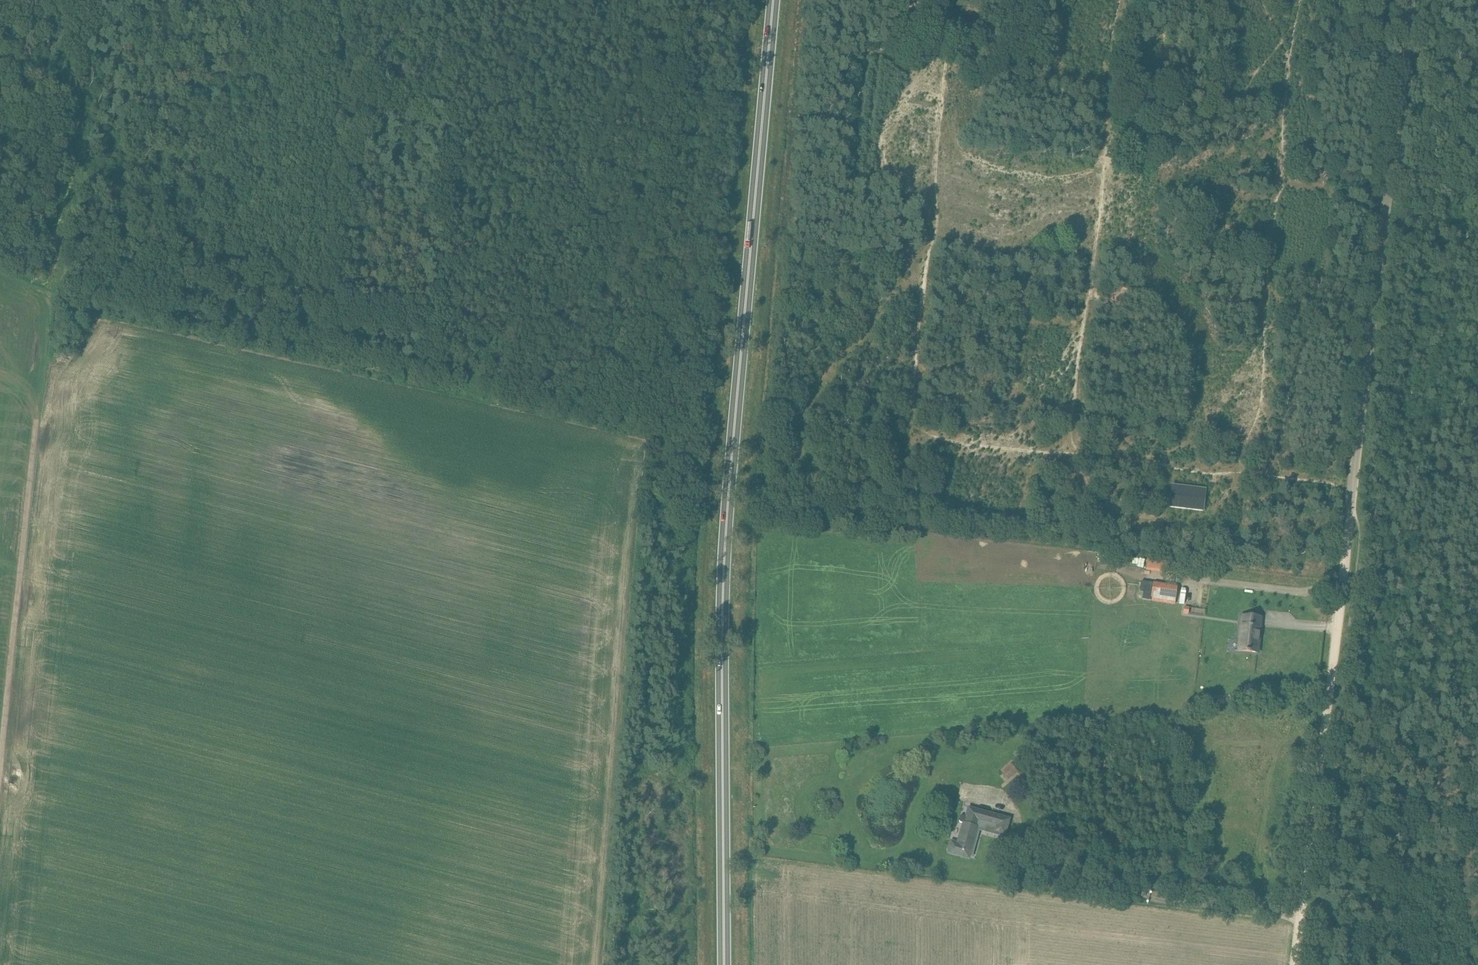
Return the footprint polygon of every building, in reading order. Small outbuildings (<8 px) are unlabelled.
[(1203,511),(1205,490),(1172,486),(1170,507),(1203,511)] [(1148,558),(1147,570),(1172,573),(1174,561),(1148,558)] [(1178,586),(1141,581),(1140,592),(1144,593),(1143,600),(1175,604),(1178,586)] [(1191,610),(1203,612),(1203,614),(1205,614),(1205,610),(1185,606),(1183,614),(1189,615),(1190,612),(1191,612),(1191,610)] [(1240,651),(1258,653),(1259,641),(1257,640),(1258,637),(1259,637),(1260,626),(1259,626),(1259,619),(1261,619),(1261,618),(1242,616),(1240,640),(1241,640),(1240,651)] [(1009,780),(1019,772),(1012,764),(1002,772),(1009,780)] [(1028,785),(1038,777),(1027,766),(1018,774),(1028,785)] [(1021,795),(1029,804),(1038,797),(1031,787),(1021,795)] [(967,858),(969,859),(978,827),(985,829),(986,826),(995,828),(994,832),(1005,835),(1009,819),(969,808),(966,817),(961,816),(959,820),(959,821),(960,822),(960,823),(961,823),(963,823),(958,843),(951,841),(948,853),(950,853),(949,855),(955,857),(955,855),(962,857),(961,859),(967,860),(967,858)]
